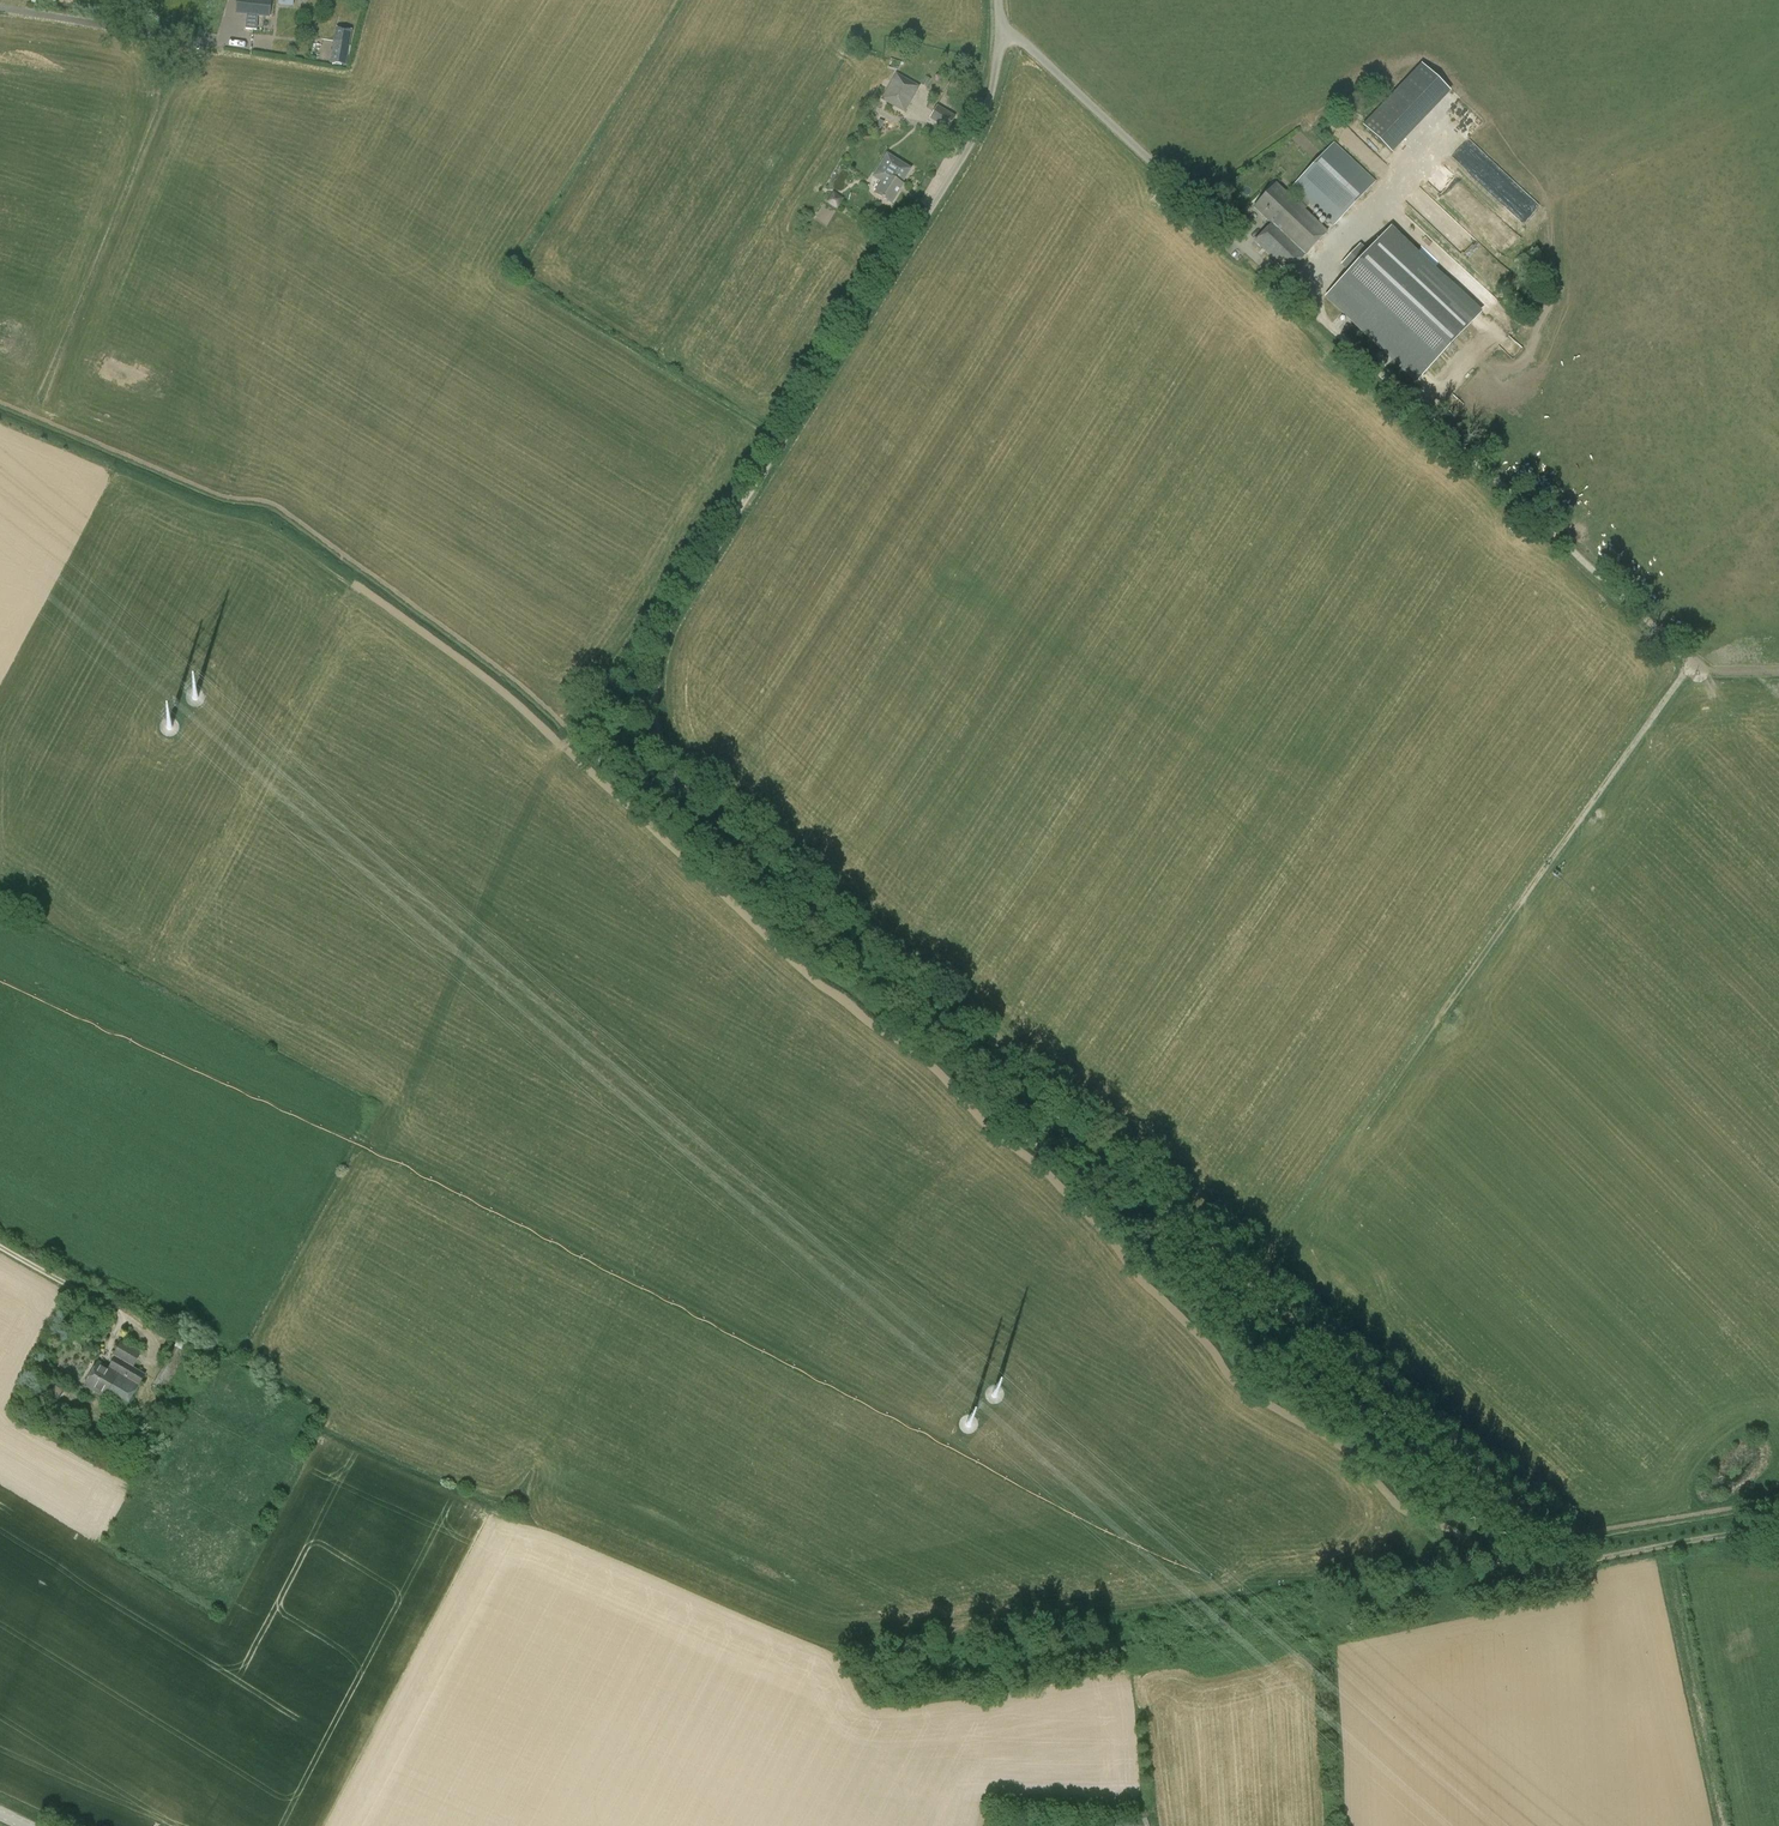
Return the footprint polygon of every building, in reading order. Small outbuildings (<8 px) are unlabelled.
[(236,15),(246,16),(245,29),(257,30),(258,16),(270,18),(272,0),(237,0),(236,15)] [(334,41),(349,44),(352,30),(336,27),(334,41)] [(1363,124),(1393,153),(1452,90),(1421,61),(1363,124)] [(881,99),(905,113),(920,86),(896,73),(881,99)] [(937,105),(929,118),(948,129),(956,116),(937,105)] [(1327,231),(1304,210),(1310,203),(1334,226),(1375,182),(1334,142),(1292,186),(1299,193),(1293,199),(1276,183),(1253,207),(1271,224),(1254,242),(1287,273),(1327,231)] [(887,154),(873,177),(882,182),(875,194),(891,204),(903,185),(901,184),(911,169),(887,154)] [(833,191),(826,201),(836,208),(844,198),(833,191)] [(1452,344),(1458,337),(1461,333),(1478,316),(1480,313),(1389,229),(1388,228),(1368,250),(1361,244),(1341,265),(1348,271),(1326,295),(1417,381),(1424,373),(1435,361),(1439,357),(1445,351),(1452,344)] [(174,1347),(153,1385),(167,1393),(189,1355),(186,1354),(190,1347),(178,1340),(174,1346),(176,1347),(175,1348),(174,1347)] [(121,1341),(113,1356),(115,1357),(109,1368),(98,1361),(84,1386),(124,1410),(139,1386),(138,1386),(145,1374),(133,1367),(141,1353),(121,1341)] [(112,1436),(102,1430),(96,1440),(106,1446),(112,1436)]
